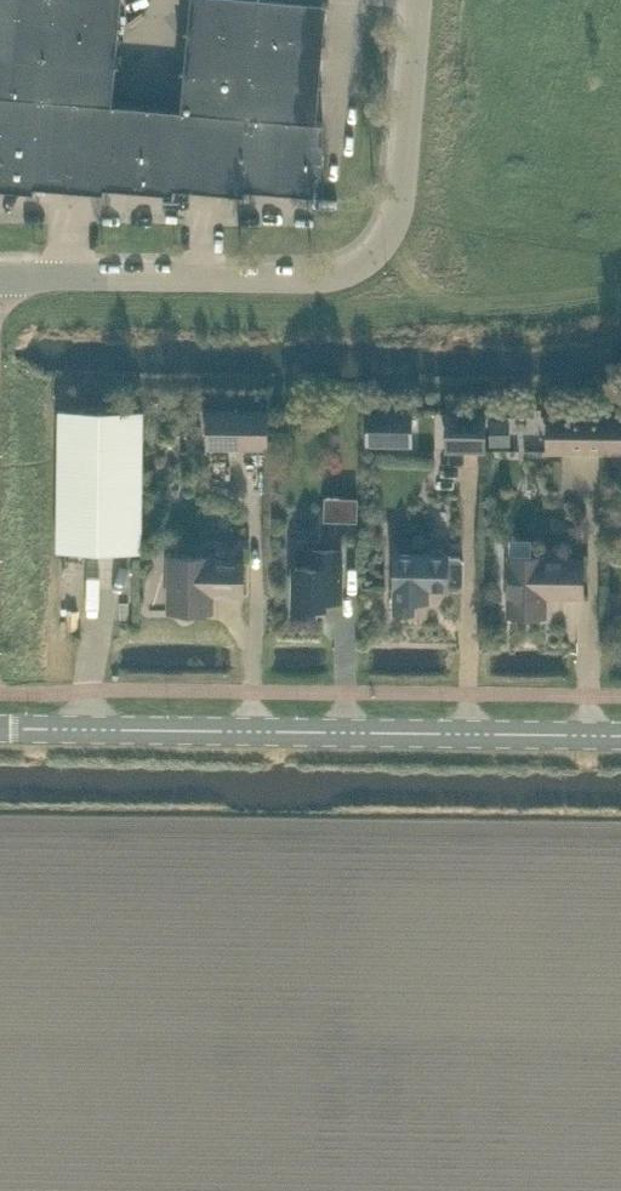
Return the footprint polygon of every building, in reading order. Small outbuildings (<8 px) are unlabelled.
[(20,0),(0,0),(0,12),(19,13),(20,0)] [(19,13),(53,16),(55,0),(20,0),(19,13)] [(53,16),(88,19),(89,0),(55,0),(53,16)] [(88,19),(122,22),(122,21),(123,0),(89,0),(88,19)] [(226,0),(192,0),(189,27),(189,28),(223,31),(226,0)] [(223,31),(257,34),(260,0),(226,0),(223,31)] [(257,34),(292,37),(295,0),(260,0),(257,34)] [(330,0),(295,0),(292,37),(326,40),(326,39),(329,1),(330,1),(330,0)] [(19,13),(0,12),(0,52),(50,56),(53,16),(19,13)] [(122,22),(88,19),(53,16),(50,56),(119,62),(119,61),(118,61),(121,23),(122,23),(122,22)] [(257,34),(223,31),(189,28),(189,29),(186,67),(185,67),(185,68),(254,74),(257,34)] [(326,40),(292,37),(257,34),(254,74),(323,80),(323,79),(322,79),(325,41),(326,41),(326,40)] [(50,56),(0,52),(0,91),(45,95),(47,95),(50,56)] [(118,63),(119,62),(50,56),(47,95),(79,98),(114,101),(115,101),(118,63)] [(251,112),(254,74),(185,68),(185,69),(186,69),(182,106),(184,107),(218,109),(251,112)] [(323,80),(254,74),(251,112),(254,113),(288,115),(319,118),(322,80),(323,80)] [(45,95),(0,91),(0,124),(6,125),(42,128),(45,95)] [(79,98),(47,95),(45,95),(42,128),(37,184),(71,187),(79,98)] [(107,191),(107,185),(114,101),(79,98),(71,187),(105,190),(107,191)] [(148,103),(115,101),(114,101),(107,185),(141,188),(148,103)] [(184,107),(182,106),(148,103),(141,188),(175,191),(177,191),(177,186),(184,107)] [(211,189),(218,109),(184,107),(177,186),(211,189)] [(254,113),(251,112),(218,109),(211,189),(245,191),(245,192),(247,192),(247,186),(254,113)] [(281,189),(288,115),(254,113),(247,186),(281,189)] [(319,119),(319,118),(288,115),(281,189),(315,192),(315,193),(317,193),(320,156),(321,156),(321,155),(320,155),(323,121),(324,121),(324,119),(319,119)] [(37,184),(42,128),(6,125),(1,186),(35,189),(35,190),(37,190),(37,184)] [(143,549),(144,408),(68,407),(60,407),(59,548),(143,549)] [(268,445),(268,410),(210,409),(210,445),(268,445)] [(369,443),(412,443),(412,411),(369,411),(369,443)] [(487,449),(487,412),(448,412),(447,448),(487,449)] [(608,449),(608,414),(550,413),(549,449),(608,449)] [(608,414),(608,449),(620,449),(620,414),(608,414)] [(368,470),(378,470),(378,458),(368,458),(368,470)] [(341,599),(342,548),(313,548),(313,565),(296,565),(295,610),(327,610),(327,599),(341,599)] [(447,552),(442,548),(435,548),(431,552),(395,551),(395,611),(416,612),(416,600),(418,600),(418,598),(416,598),(416,594),(429,594),(429,595),(430,595),(430,587),(450,588),(450,586),(461,586),(465,582),(466,559),(461,554),(450,554),(450,552),(447,552)] [(215,558),(215,555),(170,554),(169,609),(178,609),(182,613),(190,613),(195,609),(214,610),(214,591),(225,591),(225,593),(227,593),(227,594),(228,594),(228,593),(241,594),(242,594),(244,594),(245,558),(215,558)] [(548,556),(548,554),(510,554),(509,613),(548,613),(548,591),(563,591),(563,595),(584,595),(584,557),(548,556)] [(494,636),(513,635),(512,618),(494,619),(494,636)]
